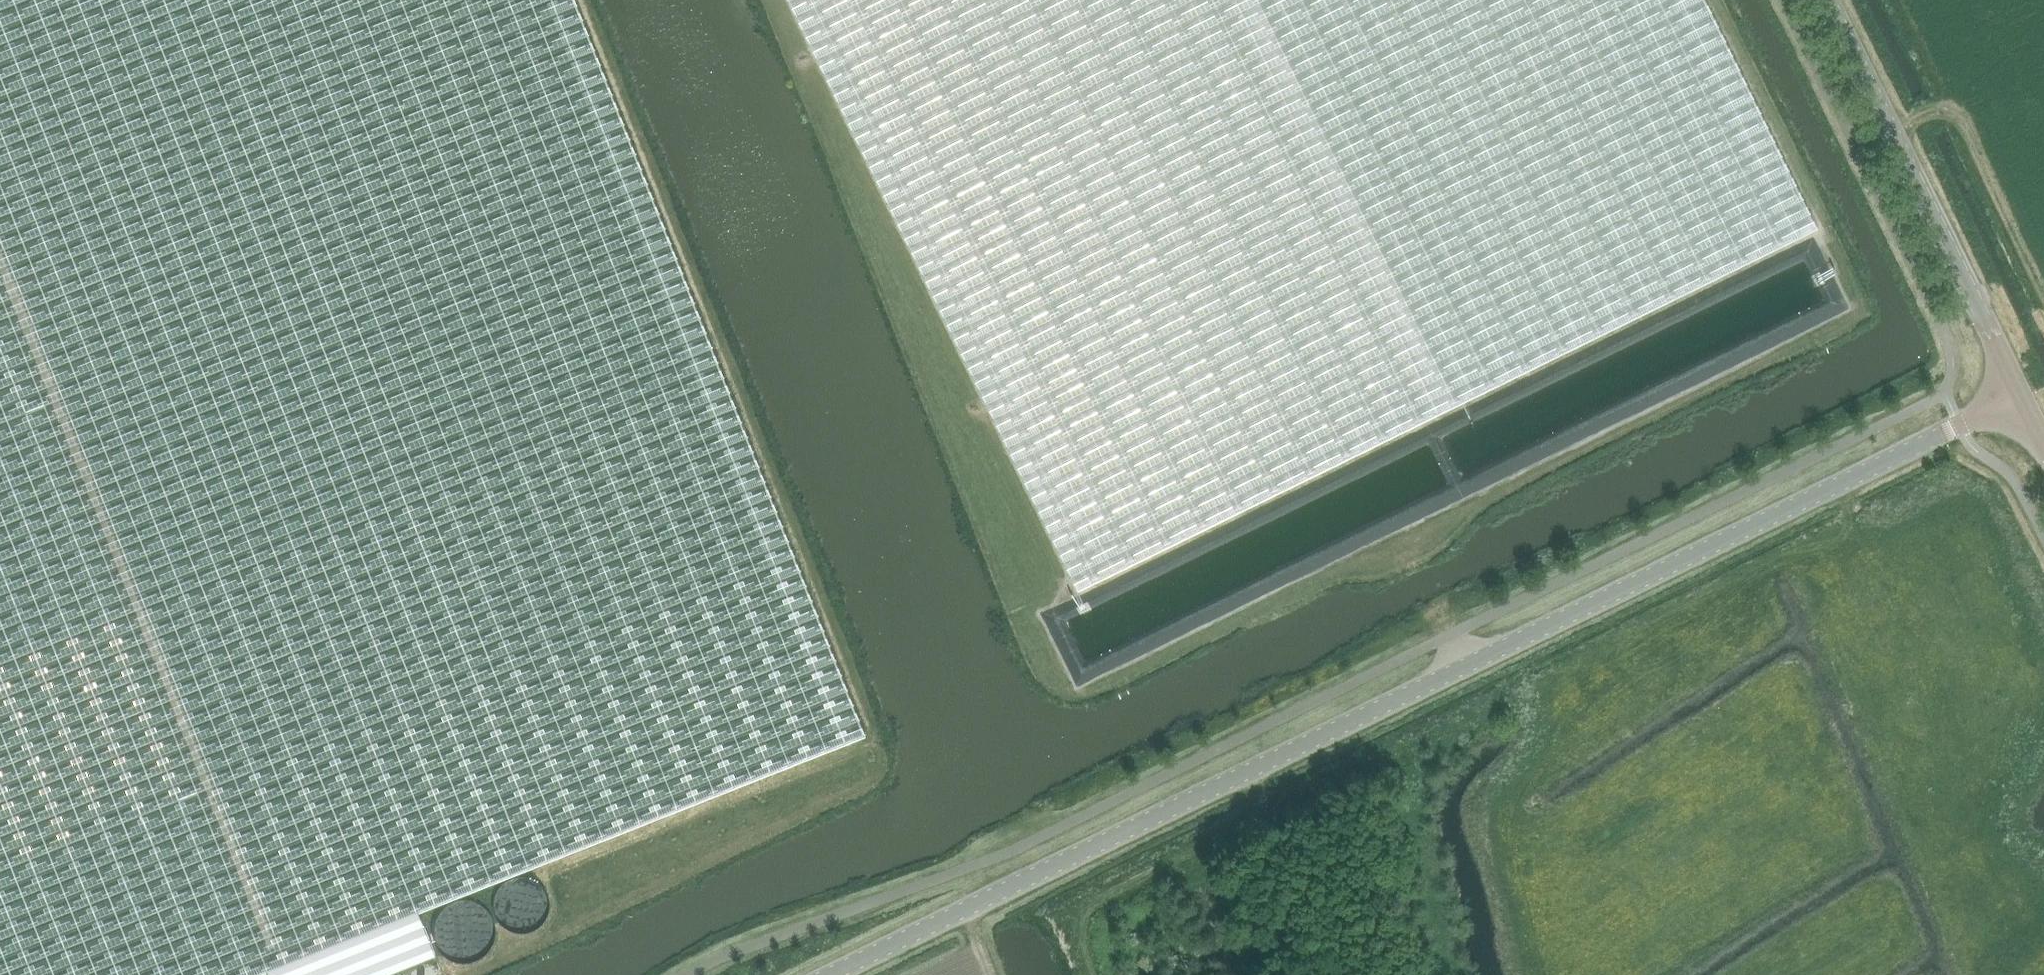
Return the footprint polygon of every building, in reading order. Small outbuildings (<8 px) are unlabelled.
[(269,968),(272,974),(375,974),(436,951),(419,908),(864,733),(575,0),(0,0),(0,974),(250,974),(269,968)] [(1817,228),(1705,0),(789,0),(1078,590),(1817,228)]
